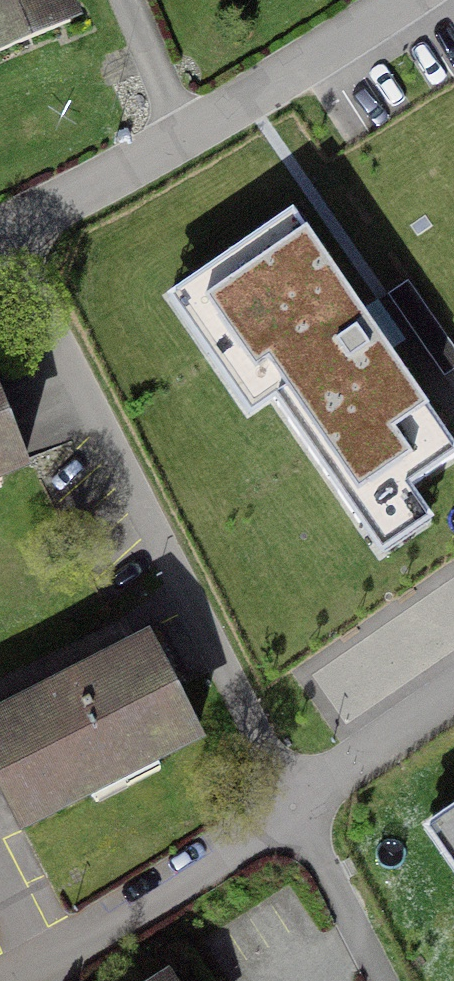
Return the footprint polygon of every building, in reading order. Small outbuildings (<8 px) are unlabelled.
[(66,25),(56,0),(0,0),(0,52),(66,25)] [(169,307),(251,426),(276,409),(383,564),(435,529),(411,495),(453,465),(453,454),(295,222),(169,307)] [(20,466),(0,415),(0,474),(20,466)] [(194,735),(147,644),(0,719),(0,795),(16,826),(194,735)]
